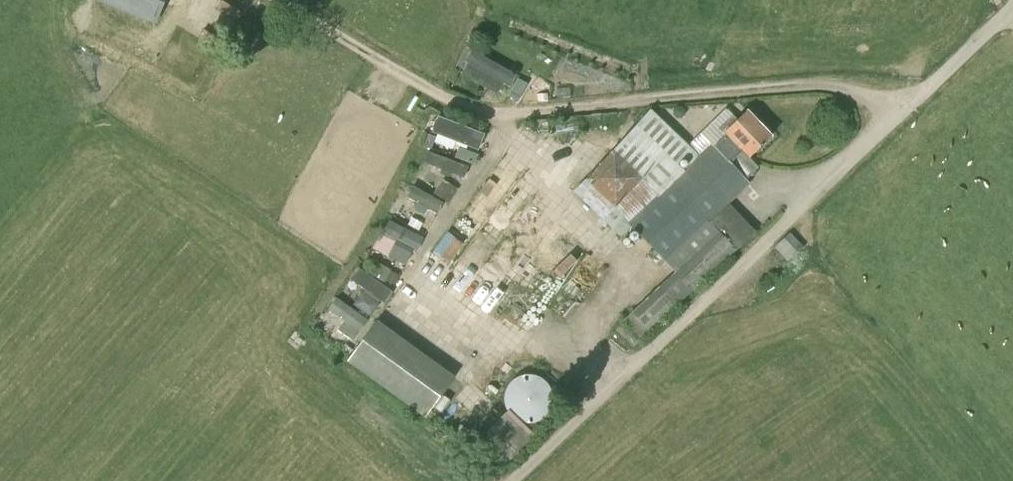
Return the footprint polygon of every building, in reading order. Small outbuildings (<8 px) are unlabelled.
[(188,18),(197,0),(150,0),(188,18)] [(522,93),(512,88),(507,96),(517,102),(522,93)] [(677,118),(681,118),(685,114),(685,109),(681,106),(676,106),(673,110),(673,115),(677,118)] [(727,134),(714,147),(729,163),(742,150),(749,158),(771,136),(747,110),(724,132),(727,134)] [(431,115),(425,130),(472,150),(479,135),(431,115)] [(630,223),(685,171),(636,126),(612,152),(636,176),(601,216),(619,233),(630,223)] [(712,145),(685,171),(630,223),(668,262),(722,210),(749,184),(729,163),(714,147),(712,145)] [(458,147),(454,157),(475,165),(479,155),(458,147)] [(448,202),(454,192),(441,183),(434,193),(448,202)] [(726,214),(722,210),(668,262),(673,268),(691,286),(695,290),(756,232),(733,208),(726,214)] [(421,223),(411,218),(407,225),(418,230),(421,223)] [(384,220),(371,250),(408,265),(421,235),(384,220)] [(829,275),(791,233),(777,247),(789,260),(793,255),(819,284),(829,275)] [(389,271),(376,264),(371,274),(384,281),(389,271)] [(691,286),(673,268),(620,322),(637,340),(691,286)] [(398,276),(390,272),(386,280),(394,284),(398,276)] [(452,378),(376,322),(347,363),(423,418),(452,378)] [(547,405),(547,400),(547,395),(546,390),(544,387),(541,383),(537,379),(533,377),(528,375),(524,375),(519,375),(515,376),(510,378),(506,381),(503,385),(500,389),(499,394),(498,400),(499,405),(501,410),(504,415),(506,417),(509,419),(514,422),(518,423),(523,424),(528,423),(532,422),(536,420),(540,417),(543,413),(545,409),(547,405)] [(500,462),(525,438),(499,410),(473,434),(500,462)]
